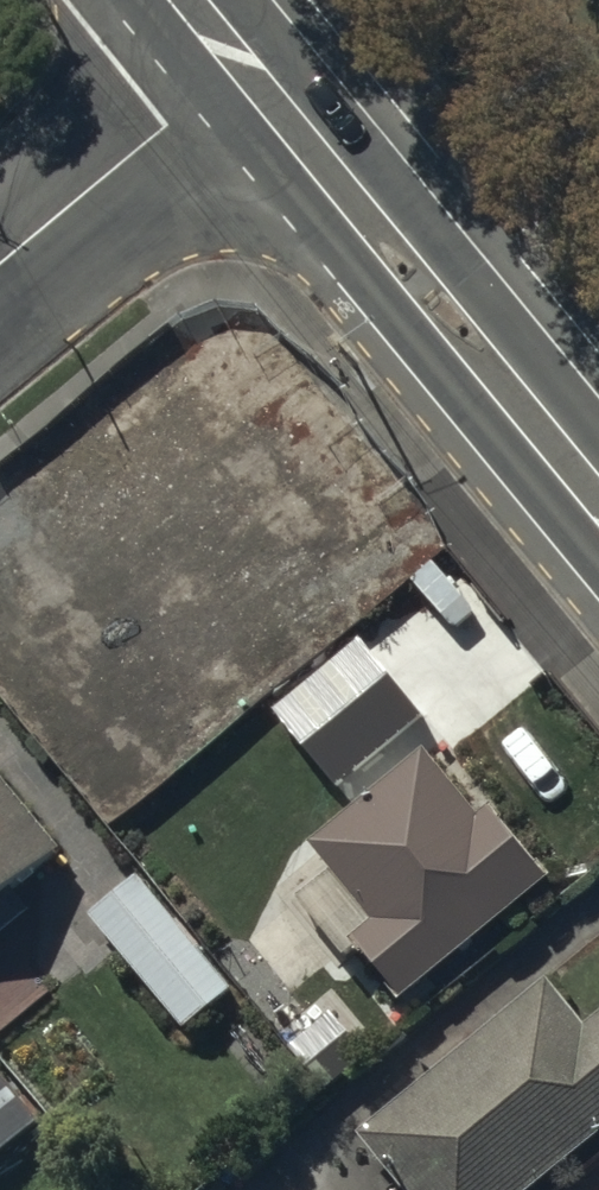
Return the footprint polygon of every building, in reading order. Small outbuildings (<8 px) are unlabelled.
[(311,368),(242,285),(82,419),(90,429),(46,465),(141,578),(222,511),(243,536),(298,490),(353,556),(388,527),(381,519),(410,495),(306,371),(311,368)] [(169,757),(318,632),(276,582),(177,665),(162,648),(112,689),(169,757)] [(397,992),(546,869),(488,799),(475,810),(421,745),(310,836),(356,891),(330,912),(397,992)] [(24,901),(10,884),(56,846),(0,779),(0,921),(24,901)] [(235,842),(174,892),(224,953),(285,902),(235,842)] [(137,869),(86,911),(179,1023),(230,981),(137,869)] [(545,973),(355,1128),(406,1189),(523,1189),(598,1128),(598,1007),(583,1020),(545,973)] [(0,1071),(0,1150),(39,1115),(0,1071)]
